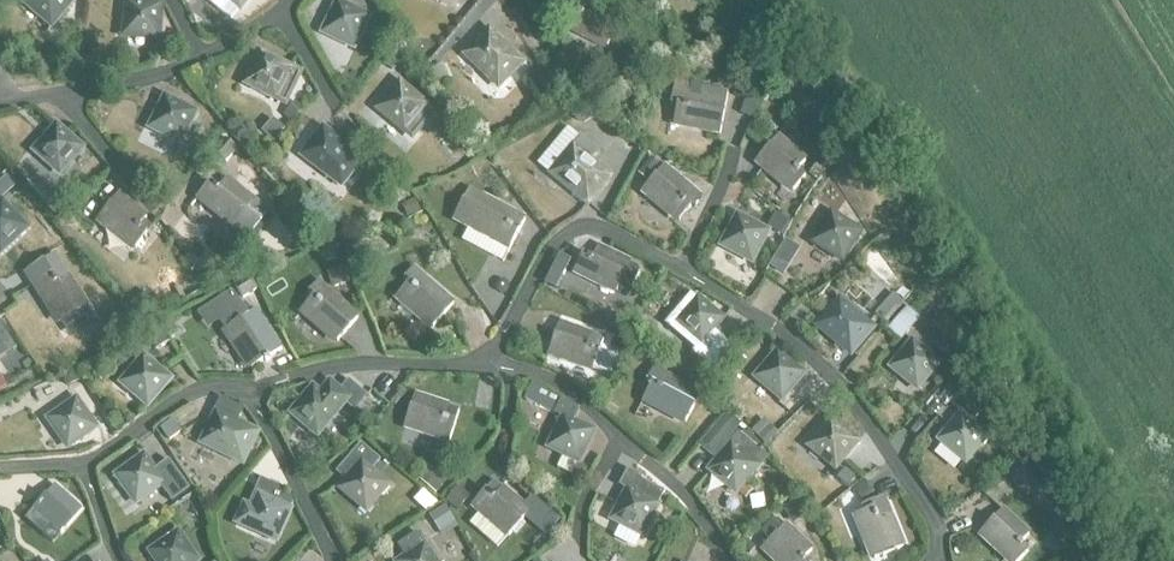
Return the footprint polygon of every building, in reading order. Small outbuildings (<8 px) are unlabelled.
[(52,29),(73,3),(70,0),(33,0),(27,7),(52,29)] [(242,12),(252,0),(227,0),(242,12)] [(575,10),(566,27),(610,48),(624,20),(583,0),(572,0),(569,7),(575,10)] [(124,39),(159,43),(164,10),(130,6),(124,39)] [(326,35),(356,50),(370,20),(340,6),(326,35)] [(385,31),(376,42),(386,51),(395,39),(385,31)] [(465,56),(496,88),(520,65),(489,33),(465,56)] [(388,54),(381,63),(393,72),(400,63),(388,54)] [(247,88),(278,103),(293,73),(263,58),(247,88)] [(445,64),(430,72),(436,84),(452,77),(445,64)] [(678,107),(674,124),(705,130),(704,133),(720,136),(728,92),(676,83),(672,106),(678,107)] [(380,112),(406,133),(427,107),(402,86),(380,112)] [(746,98),(740,116),(751,120),(757,102),(746,98)] [(152,133),(181,148),(186,141),(192,143),(197,133),(191,129),(199,113),(192,110),(190,114),(167,103),(152,133)] [(296,104),(284,115),(292,124),(304,113),(296,104)] [(466,125),(479,136),(490,125),(477,113),(466,125)] [(273,119),(261,133),(272,144),(285,130),(273,119)] [(35,154),(60,177),(83,152),(57,130),(35,154)] [(305,158),(342,188),(356,171),(345,162),(352,153),(326,133),(305,158)] [(798,172),(806,163),(778,139),(758,162),(794,193),(807,179),(798,172)] [(225,141),(214,153),(226,164),(237,151),(225,141)] [(610,180),(590,164),(598,154),(583,142),(553,177),(588,207),(610,180)] [(652,160),(638,175),(647,182),(660,167),(652,160)] [(818,162),(809,174),(819,181),(825,172),(828,168),(818,161),(818,162)] [(644,191),(680,223),(693,209),(685,201),(692,193),(664,167),(644,191)] [(0,184),(0,201),(14,188),(5,179),(0,184)] [(198,199),(248,241),(268,217),(227,182),(220,191),(211,183),(198,199)] [(57,194),(46,205),(55,215),(66,204),(57,194)] [(98,222),(136,252),(148,238),(139,230),(147,220),(118,198),(98,222)] [(469,226),(512,249),(521,232),(510,227),(516,216),(484,199),(469,226)] [(2,255),(13,244),(25,232),(2,208),(0,210),(0,253),(2,255)] [(776,215),(768,229),(782,237),(790,224),(776,215)] [(814,244),(846,263),(863,234),(832,216),(814,244)] [(724,247),(752,263),(769,235),(739,219),(724,247)] [(339,231),(327,239),(333,250),(346,243),(339,231)] [(365,244),(350,250),(358,268),(373,261),(365,244)] [(571,278),(616,299),(622,287),(632,292),(640,277),(630,271),(633,266),(598,250),(593,260),(583,256),(571,278)] [(55,255),(24,274),(57,325),(73,315),(87,305),(55,255)] [(558,256),(543,286),(554,291),(569,262),(558,256)] [(775,259),(769,268),(784,277),(790,268),(775,259)] [(331,272),(327,273),(330,285),(335,283),(336,288),(352,283),(347,267),(331,272)] [(397,299),(434,329),(454,305),(413,270),(404,280),(409,284),(397,299)] [(248,278),(234,288),(243,300),(256,291),(248,278)] [(497,283),(496,288),(498,293),(503,294),(508,291),(509,286),(506,282),(501,281),(497,283)] [(310,294),(315,299),(303,312),(339,345),(360,321),(319,285),(310,294)] [(145,292),(129,304),(138,316),(154,304),(145,292)] [(232,293),(210,307),(226,331),(221,335),(246,373),(283,350),(257,311),(248,317),(236,299),(232,293)] [(690,298),(666,325),(696,351),(693,354),(714,372),(733,349),(714,332),(723,321),(698,299),(695,302),(690,298)] [(875,332),(842,303),(819,328),(852,357),(875,332)] [(884,303),(874,315),(885,324),(895,312),(884,303)] [(87,305),(73,315),(81,328),(96,319),(87,305)] [(898,319),(888,331),(901,342),(911,330),(898,319)] [(16,349),(0,325),(0,360),(16,349)] [(618,358),(600,352),(603,341),(559,325),(549,354),(594,370),(595,369),(612,375),(618,358)] [(161,332),(149,338),(156,350),(168,343),(161,332)] [(619,337),(613,351),(626,356),(631,343),(619,337)] [(893,369),(918,390),(939,365),(914,344),(893,369)] [(757,378),(782,400),(804,376),(780,353),(757,378)] [(123,386),(148,408),(170,383),(145,361),(123,386)] [(644,401),(686,424),(702,396),(671,379),(671,378),(655,369),(647,382),(653,385),(644,401)] [(74,372),(62,378),(67,388),(79,383),(74,372)] [(951,379),(942,390),(954,400),(964,388),(951,379)] [(316,390),(294,416),(319,437),(349,403),(357,411),(368,398),(349,381),(340,392),(332,386),(323,397),(316,390)] [(530,382),(522,399),(557,417),(542,448),(578,465),(595,430),(572,418),(576,408),(558,399),(530,382)] [(221,399),(213,415),(218,417),(203,446),(243,466),(257,437),(235,426),(243,410),(221,399)] [(405,428),(451,443),(461,413),(415,399),(405,428)] [(974,400),(967,409),(978,418),(985,408),(974,400)] [(50,424),(70,451),(97,431),(76,405),(50,424)] [(729,412),(701,446),(714,457),(742,423),(729,412)] [(941,440),(966,462),(988,437),(962,417),(941,440)] [(766,420),(754,432),(764,441),(775,429),(766,420)] [(812,448),(838,469),(859,443),(833,423),(812,448)] [(711,472),(736,494),(760,467),(757,464),(764,455),(775,465),(776,464),(742,435),(711,472)] [(361,445),(339,470),(352,482),(343,492),(368,513),(389,488),(370,471),(379,460),(361,445)] [(145,456),(117,477),(138,506),(162,488),(172,502),(188,490),(168,463),(156,472),(145,456)] [(501,460),(497,465),(512,477),(511,479),(517,484),(523,478),(501,460)] [(1026,467),(1012,475),(1024,494),(1037,486),(1039,484),(1029,469),(1027,466),(1026,467)] [(430,468),(420,480),(437,495),(447,483),(430,468)] [(627,470),(620,486),(630,491),(614,520),(644,536),(660,506),(658,506),(665,493),(639,479),(640,477),(627,470)] [(252,506),(243,527),(278,542),(294,507),(279,500),(285,487),(261,477),(249,505),(252,506)] [(495,480),(471,508),(506,539),(524,518),(547,537),(561,521),(534,497),(526,507),(495,480)] [(863,483),(854,491),(864,501),(872,494),(863,483)] [(458,486),(445,500),(458,512),(470,497),(458,486)] [(788,486),(778,493),(785,503),(794,496),(788,486)] [(33,512),(60,536),(82,513),(55,489),(33,512)] [(424,491),(414,502),(427,513),(439,505),(424,491)] [(797,499),(782,509),(793,524),(807,514),(797,499)] [(876,560),(878,560),(905,549),(886,499),(865,507),(868,513),(858,517),(876,560)] [(443,508),(430,516),(440,532),(453,524),(443,508)] [(1012,560),(1020,560),(1030,551),(1021,543),(1029,534),(1001,510),(980,534),(1012,560)] [(770,560),(806,560),(804,560),(813,551),(787,526),(783,531),(774,523),(763,535),(771,542),(761,552),(770,560)] [(395,560),(441,560),(427,539),(424,541),(417,531),(399,544),(405,554),(395,560)] [(156,560),(196,560),(179,536),(152,556),(156,560)]
